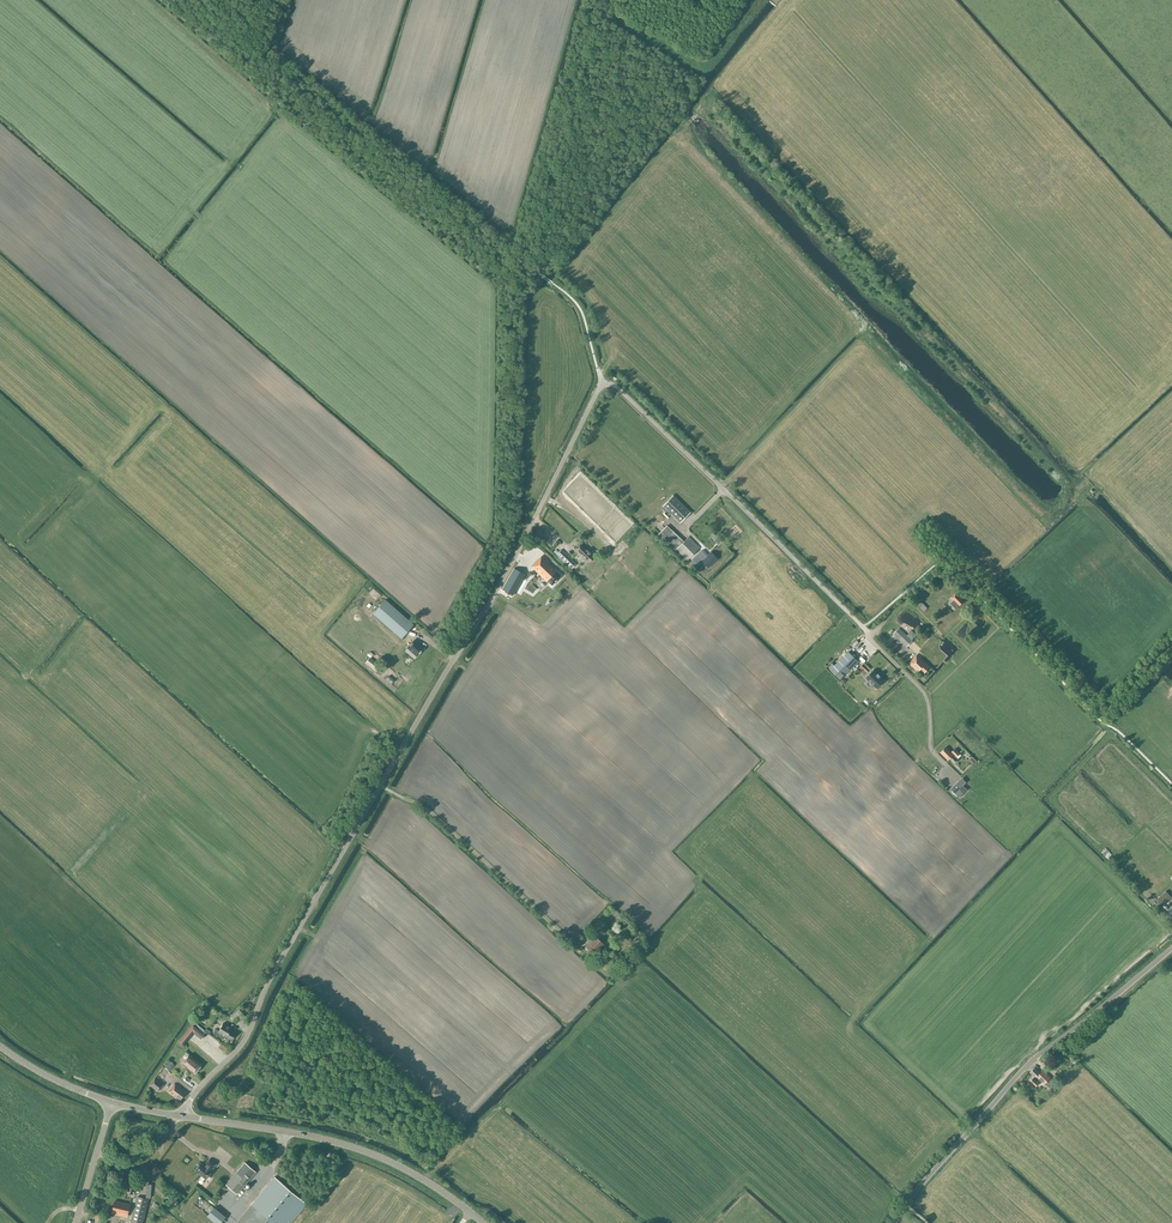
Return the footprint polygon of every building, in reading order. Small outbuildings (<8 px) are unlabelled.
[(695,120),(701,114),(699,111),(692,117),(695,120)] [(673,495),(663,506),(680,522),(690,512),(673,495)] [(667,525),(658,535),(676,552),(677,550),(687,560),(699,547),(688,537),(684,542),(667,525)] [(584,559),(588,563),(595,556),(591,553),(591,552),(580,542),(573,549),(584,559)] [(576,564),(571,559),(561,549),(557,554),(572,569),(576,564)] [(701,561),(708,568),(718,559),(711,552),(707,556),(704,553),(697,559),(700,562),(701,561)] [(541,556),(531,566),(547,583),(548,583),(552,586),(561,577),(556,572),(557,571),(541,556)] [(554,557),(550,562),(559,569),(563,565),(554,557)] [(514,568),(502,590),(513,595),(525,574),(514,568)] [(956,593),(951,598),(953,601),(951,603),(956,609),(964,602),(956,593)] [(373,614),(401,639),(414,625),(386,600),(373,614)] [(927,608),(922,603),(919,606),(924,611),(927,608)] [(913,641),(899,628),(893,634),(907,647),(913,641)] [(424,648),(414,640),(408,648),(418,656),(424,648)] [(859,648),(862,650),(865,647),(861,642),(855,647),(857,650),(859,648)] [(855,658),(848,651),(832,666),(845,679),(850,674),(845,669),(855,658)] [(924,673),(930,668),(917,656),(910,663),(916,669),(918,667),(924,673)] [(381,666),(370,657),(365,663),(376,672),(381,666)] [(878,674),(873,670),(865,678),(876,689),(884,680),(880,676),(878,673),(878,674)] [(956,758),(957,756),(952,752),(951,753),(946,747),(941,752),(946,758),(947,756),(954,763),(957,759),(956,758)] [(933,765),(941,777),(945,775),(941,769),(943,768),(939,762),(933,765)] [(964,775),(953,788),(957,792),(969,779),(964,775)] [(1166,891),(1156,900),(1162,906),(1171,897),(1166,891)] [(590,951),(594,948),(596,951),(603,944),(596,937),(598,935),(595,932),(590,937),(593,939),(585,946),(590,951)] [(239,1009),(231,1017),(236,1023),(244,1015),(239,1009)] [(224,1036),(232,1040),(236,1032),(230,1030),(231,1027),(223,1023),(219,1031),(215,1029),(213,1034),(223,1039),(224,1036)] [(178,1041),(179,1041),(183,1045),(193,1033),(200,1039),(204,1034),(192,1024),(178,1041)] [(198,1062),(189,1054),(181,1063),(190,1071),(190,1070),(194,1074),(201,1065),(198,1062)] [(176,1060),(171,1067),(168,1064),(162,1073),(167,1077),(179,1062),(176,1060)] [(1034,1077),(1030,1081),(1036,1086),(1041,1081),(1044,1085),(1051,1078),(1043,1070),(1040,1073),(1035,1067),(1030,1072),(1034,1077)] [(155,1078),(150,1085),(158,1091),(163,1085),(155,1078)] [(174,1084),(168,1091),(174,1095),(175,1094),(181,1099),(186,1093),(174,1084)] [(200,1163),(199,1166),(195,1171),(206,1179),(211,1172),(211,1171),(216,1165),(209,1160),(204,1166),(200,1163)] [(237,1172),(231,1178),(226,1185),(237,1194),(247,1181),(237,1172)] [(263,1191),(236,1222),(291,1222),(307,1204),(275,1177),(263,1191)] [(134,1193),(136,1185),(128,1183),(126,1192),(134,1193)] [(138,1197),(131,1222),(143,1222),(149,1200),(138,1197)] [(117,1200),(113,1214),(128,1218),(130,1210),(131,1204),(117,1200)]
